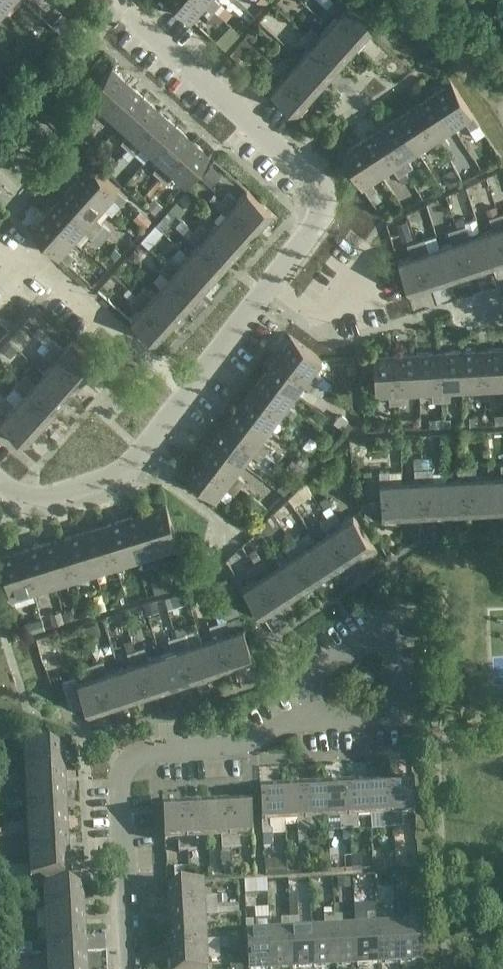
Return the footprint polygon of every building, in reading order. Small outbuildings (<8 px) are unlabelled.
[(3,11),(12,0),(0,0),(0,8),(3,11)] [(202,0),(169,0),(190,19),(199,9),(208,17),(214,10),(202,0)] [(214,10),(220,16),(226,9),(216,0),(202,0),(214,10)] [(333,1),(369,34),(384,17),(365,0),(350,0),(348,2),(345,0),(333,0),(333,1)] [(369,34),(333,1),(327,7),(336,16),(327,25),(355,50),(369,34)] [(310,26),(304,33),(340,66),(355,50),(327,25),(319,35),(310,26)] [(340,66),(304,33),(298,40),(307,48),(299,57),(326,82),(340,66)] [(290,67),(281,58),(281,57),(276,53),(271,60),(276,64),(275,65),(311,98),(326,82),(299,57),(290,67)] [(311,98),(275,65),(269,71),(278,80),(269,90),(296,114),(311,98)] [(89,112),(95,118),(128,82),(111,67),(87,94),(97,103),(89,112)] [(128,82),(95,118),(102,124),(110,115),(120,123),(144,96),(128,82)] [(451,83),(432,95),(452,126),(463,119),(469,129),(473,136),(482,131),(478,124),(451,83)] [(452,126),(432,95),(414,107),(441,148),(448,143),(442,133),(452,126)] [(144,96),(120,123),(129,131),(120,141),(127,147),(160,111),(144,96)] [(58,128),(59,126),(68,117),(55,105),(45,117),(58,128)] [(441,148),(414,107),(396,119),(416,149),(426,142),(433,153),(441,148)] [(160,111),(127,147),(128,148),(124,153),(129,158),(142,143),(152,152),(176,125),(160,111)] [(416,149),(396,119),(378,130),(408,177),(409,177),(405,171),(412,167),(405,156),(416,149)] [(61,129),(75,142),(81,135),(68,122),(61,129)] [(176,125),(152,152),(161,161),(148,175),(155,181),(160,176),(192,139),(176,125)] [(408,177),(378,130),(360,142),(380,173),(391,166),(397,176),(398,176),(402,181),(408,177)] [(192,139),(160,176),(166,182),(174,172),(184,182),(209,155),(192,139)] [(380,173),(360,142),(341,154),(373,204),(382,198),(376,190),(369,180),(380,173)] [(126,198),(90,165),(75,182),(102,206),(110,197),(120,205),(126,198)] [(102,206),(75,182),(61,198),(105,237),(111,230),(103,224),(93,216),(102,206)] [(273,214),(246,189),(237,200),(228,191),(222,197),(259,230),(273,214)] [(145,205),(154,213),(161,205),(152,197),(145,205)] [(259,230),(222,197),(216,205),(225,213),(217,222),(244,246),(259,230)] [(105,237),(61,198),(47,213),(74,238),(82,246),(90,237),(91,237),(99,244),(105,237)] [(151,219),(139,209),(133,216),(145,226),(151,219)] [(74,238),(47,213),(31,231),(67,263),(75,270),(82,262),(75,255),(74,256),(64,248),(74,238)] [(480,233),(491,267),(502,263),(502,233),(497,214),(488,217),(492,229),(480,233)] [(451,242),(439,246),(450,281),(471,274),(456,227),(453,220),(445,223),(451,242)] [(244,246),(217,222),(208,232),(199,223),(193,230),(230,263),(244,246)] [(464,225),(456,227),(471,274),(491,267),(480,233),(468,236),(464,225)] [(230,263),(193,230),(187,237),(196,245),(188,255),(215,279),(230,263)] [(423,238),(416,240),(413,235),(413,236),(429,287),(450,281),(439,246),(427,250),(423,238)] [(410,255),(397,259),(408,294),(429,287),(413,236),(405,239),(407,243),(406,244),(410,255)] [(215,279),(188,255),(179,264),(170,256),(164,263),(201,295),(215,279)] [(201,295),(164,263),(158,269),(167,277),(159,287),(186,311),(201,295)] [(186,311),(159,287),(151,296),(141,288),(142,287),(136,282),(131,288),(128,286),(127,288),(171,328),(186,311)] [(171,328),(127,288),(121,294),(139,309),(130,320),(157,344),(171,328)] [(321,359),(292,336),(278,354),(325,390),(327,391),(332,384),(313,369),(321,359)] [(100,364),(72,339),(64,349),(54,340),(48,347),(85,380),(100,364)] [(85,380),(48,347),(42,353),(52,362),(43,371),(70,396),(85,380)] [(481,349),(484,398),(493,398),(492,385),(502,385),(502,354),(502,348),(481,349)] [(481,349),(459,350),(461,387),(474,386),(475,399),(484,398),(481,349)] [(459,350),(438,351),(440,400),(450,400),(449,387),(461,387),(459,350)] [(438,351),(416,352),(418,389),(431,388),(432,401),(440,400),(438,351)] [(416,352),(395,354),(397,403),(407,402),(406,390),(418,389),(416,352)] [(325,390),(278,354),(265,372),(294,394),(302,384),(320,397),(325,390)] [(372,355),(373,370),(374,392),(388,391),(389,403),(389,412),(396,411),(396,403),(397,403),(395,354),(372,355)] [(70,396),(43,371),(35,381),(17,365),(12,372),(14,373),(13,374),(56,412),(70,396)] [(294,394),(265,372),(252,389),(291,419),(297,411),(287,404),(294,394)] [(56,412),(13,374),(9,379),(15,384),(13,386),(23,394),(14,404),(41,428),(56,412)] [(291,419),(252,389),(239,406),(268,428),(276,418),(286,426),(291,419)] [(14,404),(6,413),(0,408),(0,421),(26,445),(41,428),(14,404)] [(268,428),(239,406),(226,423),(270,457),(271,456),(276,461),(281,454),(270,446),(261,438),(268,428)] [(270,457),(226,423),(213,441),(242,463),(250,453),(260,460),(265,464),(270,457)] [(242,463),(213,441),(200,458),(239,487),(248,494),(253,487),(244,480),(234,473),(242,463)] [(414,480),(402,481),(404,517),(425,516),(423,460),(422,456),(413,457),(414,480)] [(239,487),(200,458),(186,476),(215,498),(224,487),(233,494),(239,487)] [(431,460),(423,460),(425,516),(447,515),(445,478),(432,479),(431,460)] [(378,462),(379,470),(380,500),(364,501),(364,515),(381,514),(381,519),(404,517),(402,481),(389,482),(388,469),(388,461),(378,462)] [(488,476),(490,513),(502,512),(502,463),(500,463),(500,476),(488,476)] [(457,478),(445,478),(447,515),(469,514),(466,465),(457,466),(457,478)] [(475,465),(466,465),(469,514),(490,513),(488,476),(475,477),(475,465)] [(308,488),(304,482),(298,487),(302,492),(308,488)] [(341,523),(334,512),(335,511),(330,503),(322,509),(327,517),(353,558),(372,545),(353,515),(341,523)] [(178,544),(166,506),(145,512),(156,551),(178,544)] [(156,551),(145,512),(124,519),(136,557),(156,551)] [(353,558),(327,517),(319,522),(326,532),(315,539),(335,570),(353,558)] [(136,557),(124,519),(103,525),(115,563),(136,557)] [(115,563),(103,525),(82,531),(94,570),(115,563)] [(305,546),(298,536),(294,529),(286,534),(290,541),(317,581),(335,570),(315,539),(305,546)] [(94,570),(82,531),(62,538),(74,576),(94,570)] [(74,576),(62,538),(41,544),(53,582),(74,576)] [(317,581),(290,541),(283,546),(289,556),(279,563),(299,593),(317,581)] [(53,582),(41,544),(20,550),(32,589),(53,582)] [(20,550),(0,557),(0,561),(11,595),(32,589),(20,550)] [(269,570),(262,559),(259,556),(252,560),(281,605),(299,593),(279,563),(269,570)] [(281,605),(252,560),(244,565),(247,569),(253,580),(242,587),(262,617),(281,605)] [(230,630),(226,619),(223,608),(214,611),(233,668),(254,661),(243,626),(230,630)] [(212,636),(201,640),(212,674),(233,668),(214,611),(205,614),(212,636)] [(26,632),(45,627),(42,616),(23,622),(26,632)] [(172,649),(160,653),(171,688),(192,681),(176,635),(174,627),(165,630),(172,649)] [(185,632),(176,635),(192,681),(212,674),(201,640),(189,644),(185,632)] [(131,663),(119,667),(130,701),(151,695),(135,648),(133,641),(124,643),(131,663)] [(144,645),(135,648),(151,695),(171,688),(160,653),(148,657),(144,645)] [(84,704),(88,715),(109,708),(94,662),(92,654),(83,657),(90,676),(78,680),(76,674),(62,679),(71,708),(84,704)] [(103,659),(94,662),(109,708),(130,701),(119,667),(107,671),(103,659)] [(23,748),(25,770),(64,768),(63,746),(23,748)] [(64,768),(25,770),(26,792),(65,790),(64,768)] [(413,778),(390,779),(393,835),(394,835),(394,828),(402,828),(401,815),(415,814),(413,778)] [(390,779),(368,780),(370,817),(383,816),(384,829),(384,835),(393,835),(390,779)] [(368,780),(347,782),(351,853),(351,843),(359,843),(359,830),(358,818),(370,817),(368,780)] [(347,782),(325,783),(327,820),(340,819),(341,831),(334,831),(335,842),(340,842),(340,852),(351,853),(347,782)] [(325,783),(303,784),(306,833),(306,841),(315,841),(315,833),(315,820),(327,820),(325,783)] [(303,784),(282,785),(284,822),(297,821),(297,834),(306,833),(303,784)] [(282,785),(259,786),(263,851),(273,850),(271,823),(284,822),(282,785)] [(65,790),(26,792),(27,814),(67,812),(65,790)] [(250,799),(228,800),(231,849),(239,848),(239,836),(252,835),(250,799)] [(228,800),(206,801),(208,838),(221,837),(222,849),(231,849),(228,800)] [(208,838),(206,801),(185,802),(188,860),(188,865),(197,864),(196,850),(209,849),(208,838)] [(185,802),(162,804),(164,840),(178,840),(179,861),(188,860),(185,802)] [(67,812),(27,814),(28,835),(68,833),(67,812)] [(68,833),(28,835),(29,857),(69,855),(68,833)] [(69,855),(29,857),(30,879),(42,879),(70,877),(69,855)] [(42,879),(43,887),(70,885),(70,877),(42,879)] [(258,883),(246,883),(246,891),(258,891),(258,883)] [(83,884),(70,885),(43,887),(44,909),(84,907),(83,884)] [(204,884),(167,886),(168,908),(217,906),(217,897),(205,898),(204,884)] [(375,893),(376,914),(378,963),(400,962),(398,925),(385,926),(384,892),(375,893)] [(281,932),(268,932),(270,968),(292,968),(289,905),(280,905),(280,919),(281,932)] [(298,905),(289,905),(292,968),(314,967),(312,930),(299,931),(298,918),(298,905)] [(217,906),(168,908),(169,930),(206,928),(206,915),(218,915),(217,906)] [(84,907),(44,909),(45,931),(85,929),(84,907)] [(410,925),(398,925),(400,962),(422,961),(420,912),(410,912),(410,925)] [(367,927),(355,928),(357,964),(378,963),(376,914),(367,914),(367,927)] [(324,929),(312,930),(314,967),(335,965),(333,916),(324,917),(324,929)] [(341,916),(333,916),(335,965),(357,964),(355,928),(342,928),(341,916)] [(245,921),(248,968),(268,968),(270,968),(268,932),(256,933),(255,921),(245,921)] [(206,928),(169,930),(171,951),(219,949),(219,940),(207,940),(206,928)] [(85,929),(45,931),(46,952),(86,950),(85,929)] [(171,951),(171,968),(208,968),(208,959),(220,958),(219,949),(171,951)] [(46,952),(47,968),(87,968),(86,950),(46,952)]
